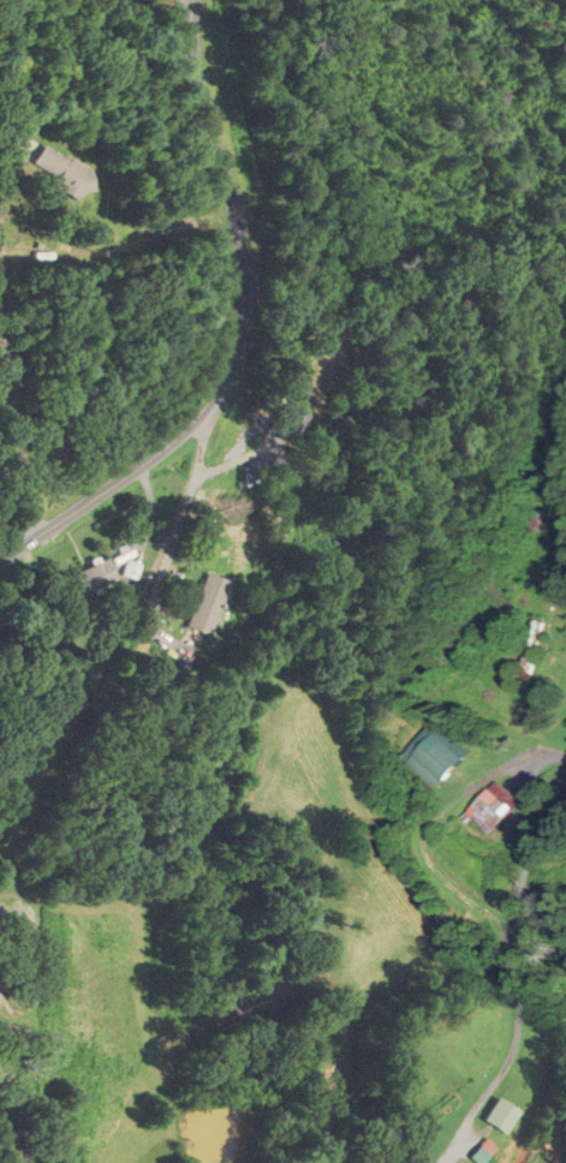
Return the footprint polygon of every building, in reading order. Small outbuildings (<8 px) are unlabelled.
[(30,164),(55,178),(50,187),(76,202),(92,175),(41,145),(30,164)] [(70,576),(79,596),(115,580),(105,560),(70,576)] [(183,629),(207,637),(226,582),(203,574),(183,629)] [(530,678),(540,621),(528,619),(518,676),(530,678)] [(402,757),(436,788),(469,753),(436,721),(402,757)] [(519,804),(497,782),(464,814),(486,836),(519,804)] [(484,1121),(508,1135),(522,1112),(498,1098),(484,1121)] [(500,1150),(488,1139),(472,1157),(479,1162),(488,1162),(500,1150)]
